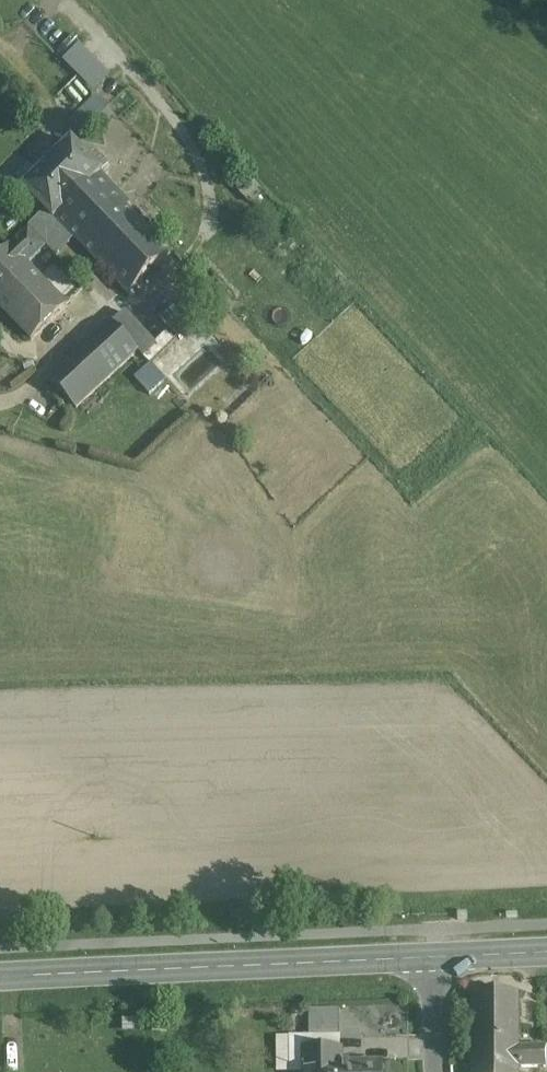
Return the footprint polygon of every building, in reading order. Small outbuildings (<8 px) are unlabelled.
[(92,90),(109,72),(75,41),(59,59),(92,90)] [(107,88),(81,112),(92,124),(118,100),(107,88)] [(46,212),(29,228),(47,247),(56,256),(75,237),(128,293),(170,253),(127,208),(132,204),(103,173),(73,143),(24,189),(46,212)] [(35,338),(70,304),(30,263),(47,247),(29,228),(0,256),(0,303),(35,338)] [(111,324),(48,379),(75,407),(137,351),(111,324)] [(148,392),(163,379),(149,363),(134,376),(148,392)] [(472,992),(471,1071),(517,1071),(517,1067),(518,1048),(519,993),(472,992)] [(340,1036),(340,1009),(309,1009),(309,1036),(340,1036)] [(340,1036),(309,1036),(290,1037),(290,1071),(293,1071),(305,1071),(305,1050),(340,1050),(340,1036)] [(518,1048),(517,1067),(546,1068),(546,1049),(518,1048)] [(305,1050),(305,1071),(383,1071),(383,1063),(340,1064),(340,1050),(305,1050)]
